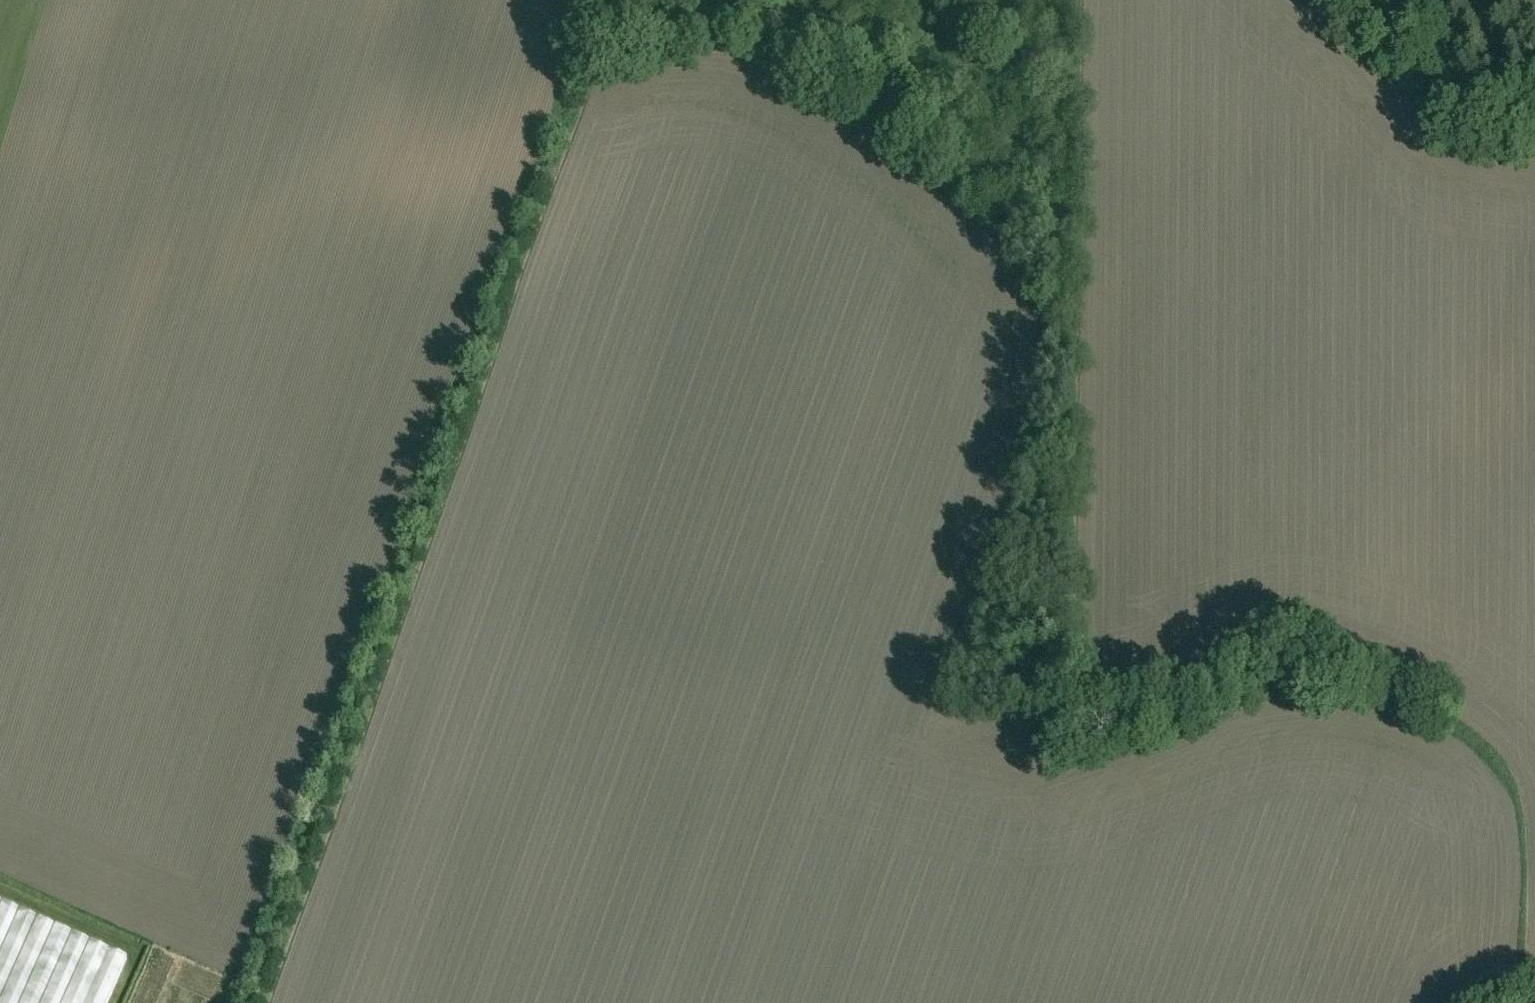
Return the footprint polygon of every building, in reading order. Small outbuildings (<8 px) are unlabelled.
[(0,903),(0,1002),(105,1002),(125,959),(0,903)]
